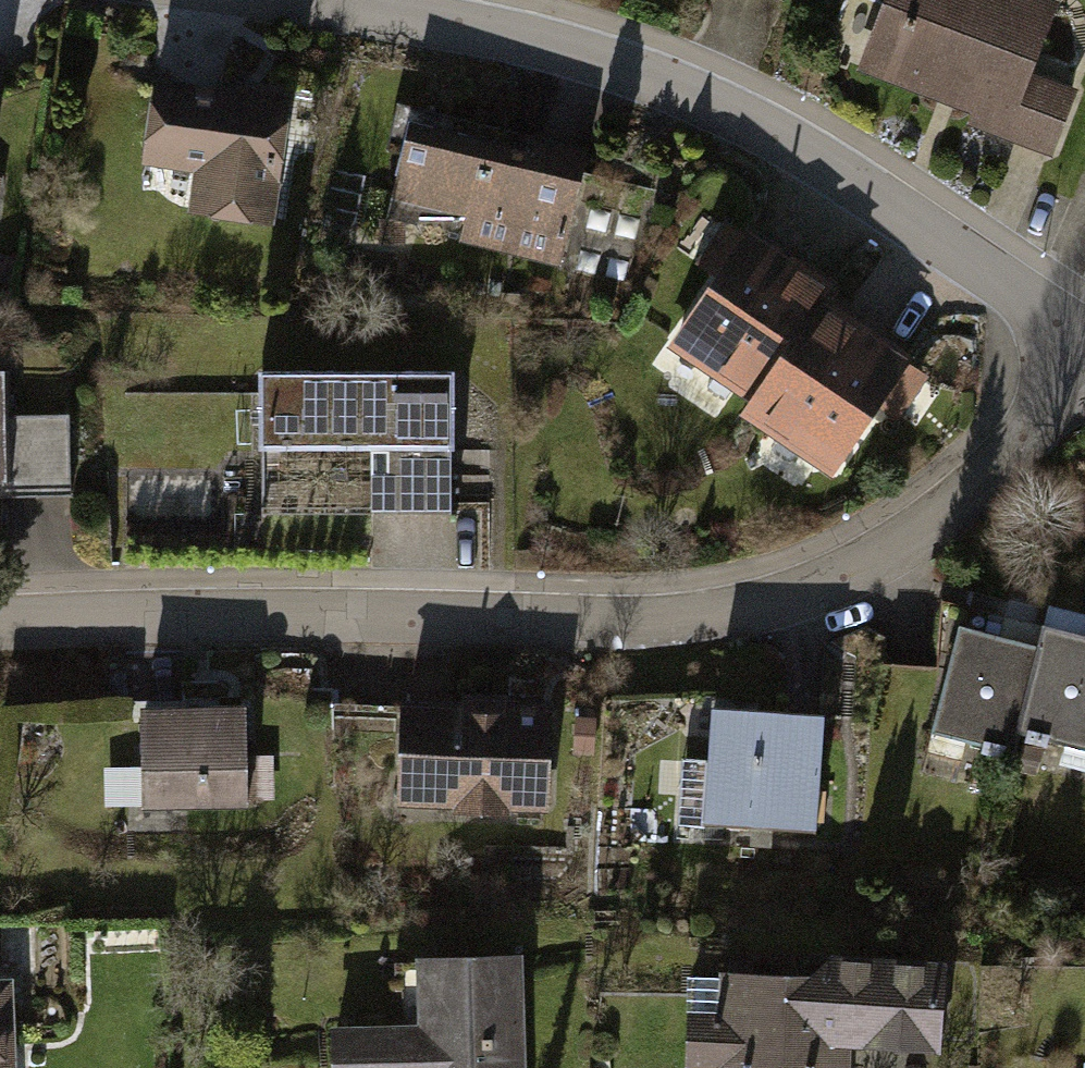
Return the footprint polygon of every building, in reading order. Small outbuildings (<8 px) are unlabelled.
[(1070,15),(1033,0),(906,0),(874,78),(1056,152),(1081,91),(1045,76),(1070,15)] [(193,212),(280,226),(300,106),(164,83),(150,169),(199,177),(193,212)] [(572,256),(593,158),(417,120),(397,218),(572,256)] [(836,308),(844,296),(759,236),(679,350),(764,410),(836,308)] [(758,418),(841,476),(919,366),(836,308),(764,410),(758,418)] [(451,450),(455,450),(455,370),(258,371),(258,450),(387,450),(387,509),(451,509),(451,450)] [(30,469),(25,378),(0,380),(0,471),(30,469)] [(1084,725),(1084,614),(1078,612),(1071,635),(1048,714),(1084,725)] [(1048,714),(1071,635),(999,614),(967,720),(1039,742),(1048,714)] [(413,802),(562,809),(568,706),(418,698),(413,802)] [(164,803),(263,800),(260,699),(160,702),(164,803)] [(368,769),(401,770),(402,705),(369,705),(368,769)] [(726,808),(834,813),(838,714),(730,710),(726,808)] [(542,947),(439,948),(440,1015),(348,1016),(349,1067),(543,1067),(542,947)] [(971,1042),(974,963),(708,953),(703,1065),(733,1066),(733,1067),(868,1067),(869,1038),(971,1042)] [(26,976),(0,976),(0,1067),(26,1067),(26,976)]
